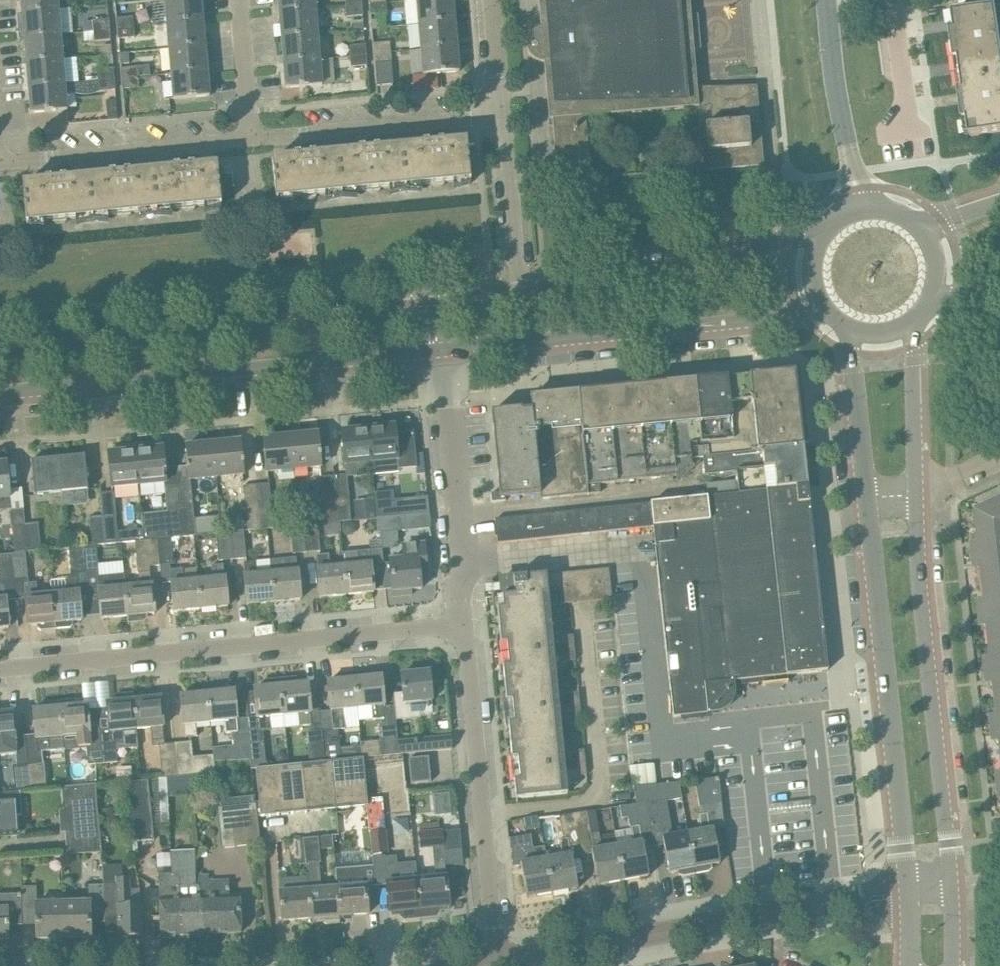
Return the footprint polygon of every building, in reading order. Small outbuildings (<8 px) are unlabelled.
[(59,10),(58,0),(21,0),(22,13),(59,10)] [(203,21),(201,0),(164,0),(166,24),(203,21)] [(279,13),(316,10),(315,0),(278,0),(279,13)] [(453,0),(416,0),(418,24),(455,21),(453,0)] [(552,120),(585,116),(698,107),(698,108),(697,88),(694,49),(701,49),(698,15),(691,15),(690,0),(539,0),(541,28),(538,29),(535,30),(533,32),(531,34),(530,35),(529,36),(528,39),(527,40),(527,41),(527,43),(526,44),(526,46),(527,48),(527,49),(527,50),(528,53),(530,56),(531,57),(533,59),(535,60),(538,62),(541,62),(544,62),(549,120),(552,120)] [(952,3),(972,0),(973,11),(999,8),(999,0),(952,0),(952,3)] [(387,13),(386,3),(370,4),(371,14),(387,13)] [(363,15),(362,6),(346,7),(346,17),(363,15)] [(965,89),(999,84),(999,41),(998,28),(995,8),(954,14),(965,89)] [(70,9),(59,10),(22,13),(24,38),(61,35),(72,34),(70,9)] [(316,10),(279,13),(281,38),(318,35),(316,10)] [(117,28),(133,27),(132,17),(116,18),(117,28)] [(94,31),(110,30),(109,19),(93,20),(94,31)] [(168,49),(205,46),(203,21),(166,24),(150,25),(151,37),(167,35),(168,49)] [(455,21),(418,24),(420,49),(457,46),(455,21)] [(134,37),(133,27),(117,28),(118,39),(134,37)] [(110,40),(110,30),(94,31),(95,41),(110,40)] [(63,59),(61,35),(24,38),(26,63),(63,59)] [(283,63),(320,60),(318,35),(281,38),(283,63)] [(373,44),(374,54),(390,52),(389,42),(373,44)] [(349,46),(350,57),(366,56),(365,44),(349,46)] [(207,71),(205,46),(168,49),(171,74),(207,71)] [(457,46),(420,49),(422,75),(459,72),(457,46)] [(390,52),(374,54),(377,86),(393,85),(390,52)] [(128,53),(120,54),(121,64),(129,64),(128,53)] [(366,56),(350,57),(351,66),(367,65),(366,56)] [(65,84),(63,59),(26,63),(28,88),(65,84)] [(322,85),(320,60),(283,63),(285,88),(322,85)] [(122,78),(138,77),(137,67),(121,68),(122,78)] [(99,81),(115,80),(114,69),(98,70),(99,81)] [(207,71),(171,74),(173,99),(209,96),(207,71)] [(139,87),(138,77),(122,78),(123,89),(139,87)] [(115,80),(99,81),(100,91),(116,89),(115,80)] [(65,84),(28,88),(31,113),(67,110),(65,84)] [(971,136),(999,132),(999,84),(965,89),(971,136)] [(703,171),(764,166),(757,86),(697,88),(698,108),(703,171)] [(106,100),(107,119),(118,119),(116,99),(106,100)] [(557,184),(591,181),(585,117),(552,120),(557,184)] [(466,142),(401,148),(405,186),(468,180),(469,184),(470,184),(466,142)] [(337,154),(340,192),(405,186),(401,148),(337,154)] [(272,160),(276,203),(277,203),(277,198),(340,192),(337,154),(272,160)] [(217,166),(152,172),(156,210),(219,204),(219,208),(221,208),(217,166)] [(152,172),(87,178),(91,216),(156,210),(152,172)] [(23,184),(27,227),(28,227),(28,222),(91,216),(87,178),(23,184)] [(315,227),(268,228),(269,257),(316,256),(315,227)] [(699,424),(705,423),(709,457),(803,446),(795,371),(695,381),(699,424)] [(676,477),(690,459),(687,425),(699,424),(695,381),(667,383),(666,383),(670,427),(671,427),(674,458),(676,477)] [(676,477),(674,458),(671,427),(670,427),(666,383),(638,386),(647,480),(676,477)] [(608,389),(618,483),(647,480),(638,386),(608,389)] [(588,486),(618,483),(608,389),(578,392),(588,486)] [(531,409),(540,494),(540,499),(589,495),(588,486),(578,392),(530,397),(531,409)] [(540,494),(531,409),(492,412),(500,493),(491,494),(492,502),(505,501),(504,497),(540,494)] [(368,428),(367,428),(371,463),(397,461),(398,468),(417,467),(413,431),(395,433),(395,425),(383,426),(382,421),(367,422),(368,428)] [(371,463),(367,428),(341,430),(344,466),(371,463)] [(317,432),(289,435),(293,471),(320,468),(317,432)] [(267,473),(293,471),(289,435),(263,438),(267,473)] [(240,440),(212,443),(216,478),(243,475),(240,440)] [(151,443),(135,445),(139,485),(165,483),(164,467),(162,447),(152,448),(151,443)] [(189,481),(216,478),(212,443),(186,445),(189,481)] [(135,445),(119,447),(119,452),(108,453),(110,473),(112,488),(139,485),(135,445)] [(739,493),(807,487),(803,446),(709,457),(703,457),(704,475),(737,471),(739,493)] [(57,458),(61,493),(88,490),(85,455),(57,458)] [(61,493),(57,458),(31,460),(34,496),(61,493)] [(11,505),(10,498),(7,462),(0,463),(0,506),(11,505)] [(333,476),(338,522),(351,521),(346,475),(333,476)] [(325,523),(338,522),(333,476),(320,478),(325,523)] [(256,485),(260,529),(283,527),(283,524),(273,525),(269,484),(256,485)] [(191,485),(177,487),(182,536),(196,535),(191,485)] [(260,529),(256,485),(243,486),(247,531),(260,529)] [(144,541),(157,540),(171,538),(182,536),(177,487),(165,488),(167,512),(142,514),(143,529),(144,541)] [(706,498),(649,504),(652,527),(653,527),(660,591),(674,717),(708,713),(708,705),(711,705),(716,705),(728,690),(727,682),(827,671),(807,487),(739,493),(739,494),(726,495),(706,498)] [(143,529),(137,529),(137,527),(134,524),(129,524),(126,528),(126,530),(118,531),(114,492),(100,493),(102,516),(103,527),(104,545),(121,543),(135,542),(144,541),(143,529)] [(377,518),(396,516),(403,516),(402,502),(390,503),(389,493),(374,494),(377,518)] [(356,520),(376,518),(374,500),(354,502),(356,520)] [(640,529),(652,527),(649,504),(637,505),(640,529)] [(979,514),(999,710),(999,504),(979,514)] [(640,529),(637,505),(625,506),(627,530),(640,529)] [(627,530),(625,506),(620,507),(613,507),(615,531),(627,530)] [(615,531),(613,507),(601,509),(603,532),(615,531)] [(11,509),(9,510),(11,526),(12,526),(15,553),(15,554),(23,553),(27,553),(27,552),(25,534),(25,533),(24,524),(23,508),(11,509)] [(603,532),(601,509),(590,510),(588,510),(591,534),(603,532)] [(591,534),(588,510),(576,511),(578,535),(591,534)] [(497,544),(578,535),(576,511),(495,520),(497,544)] [(92,546),(96,546),(104,545),(103,527),(102,516),(89,517),(92,546)] [(403,516),(396,516),(377,518),(378,532),(405,530),(403,516)] [(27,552),(27,553),(41,551),(41,550),(38,523),(24,524),(25,533),(25,534),(27,552)] [(303,526),(306,553),(320,552),(318,524),(303,526)] [(306,553),(303,526),(290,527),(293,555),(306,553)] [(244,532),(230,533),(233,561),(246,559),(244,532)] [(219,562),(233,561),(230,533),(216,534),(219,562)] [(171,538),(157,540),(160,566),(174,565),(171,538)] [(157,540),(144,541),(135,542),(138,574),(139,574),(140,586),(126,588),(128,616),(155,614),(152,585),(151,585),(150,572),(149,567),(160,566),(157,540)] [(426,573),(423,543),(404,545),(406,560),(391,562),(394,596),(411,594),(411,589),(421,588),(419,573),(426,573)] [(92,546),(84,547),(88,592),(99,591),(101,619),(128,616),(124,574),(98,577),(96,546),(92,546)] [(84,547),(68,549),(71,580),(65,581),(67,594),(53,595),(56,629),(69,628),(73,625),(72,621),(81,621),(79,593),(88,592),(84,547)] [(345,567),(348,595),(374,592),(371,567),(383,566),(381,550),(358,553),(358,554),(344,555),(345,567)] [(15,554),(11,554),(13,580),(14,580),(16,600),(26,599),(28,626),(37,625),(38,628),(43,630),(56,629),(53,595),(38,597),(37,584),(26,585),(23,553),(15,554)] [(11,554),(0,555),(0,581),(13,580),(11,554)] [(320,598),(348,595),(345,567),(330,568),(329,555),(317,556),(318,569),(320,598)] [(271,561),(272,573),(272,574),(275,602),(301,600),(298,571),(297,571),(296,558),(271,561)] [(275,602),(272,574),(257,575),(256,562),(244,563),(246,577),(245,577),(247,605),(275,602)] [(199,581),(202,609),(228,607),(225,578),(224,578),(223,566),(212,567),(213,579),(199,581)] [(202,609),(199,581),(184,582),(183,569),(172,571),(173,584),(172,584),(174,612),(202,609)] [(612,599),(609,569),(500,579),(502,596),(496,597),(516,799),(567,794),(548,592),(560,591),(561,604),(612,599)] [(9,628),(6,598),(5,598),(4,586),(0,586),(0,629),(9,628)] [(574,648),(573,635),(566,636),(567,649),(574,648)] [(567,649),(568,661),(575,660),(574,648),(567,649)] [(354,673),(358,708),(372,707),(373,719),(384,718),(385,724),(380,725),(381,741),(362,743),(362,746),(363,758),(364,758),(400,755),(399,742),(397,742),(394,705),(384,706),(381,676),(372,677),(372,673),(369,671),(354,673)] [(433,714),(429,671),(402,674),(406,716),(433,714)] [(341,760),(339,748),(338,729),(345,729),(345,722),(344,709),(358,708),(354,673),(339,674),(337,677),(337,680),(328,681),(331,710),(320,712),(325,762),(332,761),(341,760)] [(308,683),(299,684),(298,680),(295,678),(280,680),(281,686),(283,705),(283,710),(284,715),(298,714),(299,726),(311,725),(311,731),(307,732),(310,764),(325,762),(320,712),(310,713),(308,683)] [(283,710),(283,705),(281,686),(280,680),(266,681),(263,684),(264,687),(254,688),(256,708),(257,718),(258,730),(262,730),(271,729),(270,717),(284,715),(283,710)] [(251,761),(251,759),(249,743),(247,719),(237,720),(234,690),(208,693),(210,722),(224,721),(226,733),(236,732),(236,737),(232,737),(234,761),(250,760),(250,761),(251,761)] [(136,730),(133,693),(116,695),(117,702),(107,702),(110,731),(99,732),(102,764),(117,762),(115,745),(123,744),(122,731),(136,730)] [(133,693),(136,730),(150,728),(151,747),(159,746),(162,778),(178,776),(175,744),(164,745),(162,727),(163,727),(161,697),(133,700),(133,693)] [(210,722),(208,693),(181,695),(183,725),(184,725),(185,737),(197,736),(196,724),(210,722)] [(580,705),(579,693),(571,693),(572,706),(580,705)] [(102,764),(99,732),(97,712),(87,712),(87,705),(76,706),(75,700),(59,701),(59,707),(62,728),(62,737),(77,735),(78,748),(86,747),(88,765),(102,764)] [(59,707),(59,701),(42,703),(43,709),(33,710),(36,740),(37,740),(38,752),(64,749),(62,737),(62,728),(59,707)] [(572,706),(574,719),(581,718),(580,705),(572,706)] [(16,753),(18,766),(28,765),(25,736),(16,737),(13,711),(0,713),(0,755),(16,753)] [(435,738),(399,742),(400,755),(436,751),(435,738)] [(264,741),(249,743),(251,759),(251,761),(252,769),(256,769),(262,768),(266,768),(264,741)] [(175,744),(178,776),(215,773),(213,755),(193,757),(191,742),(175,744)] [(585,763),(584,750),(577,751),(578,763),(585,763)] [(431,782),(429,757),(409,759),(411,784),(431,782)] [(364,758),(363,758),(341,760),(332,761),(337,809),(368,806),(369,806),(368,801),(368,799),(364,758)] [(307,812),(337,809),(332,761),(325,762),(310,764),(302,764),(307,812)] [(28,765),(30,790),(47,788),(44,763),(28,765)] [(578,763),(579,776),(587,775),(585,763),(578,763)] [(302,764),(289,766),(266,768),(262,768),(256,769),(261,817),(307,812),(302,764)] [(95,774),(89,775),(85,778),(86,785),(95,785),(96,784),(95,774)] [(162,778),(158,778),(161,822),(169,821),(166,778),(162,778)] [(719,779),(695,781),(704,830),(688,833),(694,868),(695,874),(708,872),(712,868),(711,865),(720,863),(714,829),(724,828),(720,792),(719,779)] [(153,840),(148,781),(127,783),(132,842),(153,840)] [(95,785),(68,787),(61,788),(63,811),(97,807),(95,785)] [(654,845),(664,844),(669,873),(678,871),(678,874),(683,876),(695,874),(694,868),(688,833),(673,836),(666,800),(663,800),(660,785),(656,785),(643,787),(646,803),(652,835),(654,845)] [(646,803),(643,787),(634,788),(636,800),(636,804),(646,803)] [(0,794),(0,816),(7,815),(22,814),(20,792),(5,793),(0,794)] [(259,844),(254,796),(217,800),(222,848),(259,844)] [(369,806),(368,806),(370,832),(385,830),(382,798),(368,799),(368,801),(369,806)] [(654,845),(652,835),(646,803),(636,804),(619,807),(621,819),(628,817),(633,843),(617,846),(623,881),(649,876),(644,847),(654,845)] [(103,822),(116,819),(113,807),(100,810),(103,822)] [(588,811),(575,814),(582,855),(592,853),(598,885),(623,881),(617,846),(602,848),(599,832),(595,810),(588,811)] [(562,856),(546,858),(552,893),(578,889),(572,857),(582,855),(575,814),(559,817),(564,839),(559,840),(562,856)] [(385,830),(370,832),(373,857),(374,861),(386,860),(387,860),(387,854),(387,850),(386,830),(385,830)] [(67,855),(101,853),(99,832),(66,834),(67,855)] [(443,845),(442,832),(420,834),(421,848),(443,845)] [(552,893),(546,858),(544,847),(533,849),(530,836),(509,839),(512,868),(521,867),(527,898),(552,893)] [(304,838),(306,864),(308,890),(310,918),(323,917),(324,923),(326,925),(340,924),(337,888),(321,889),(319,863),(320,862),(318,837),(304,838)] [(291,865),(306,864),(304,838),(288,840),(291,865)] [(395,849),(387,850),(387,854),(387,860),(386,860),(387,867),(386,867),(387,883),(390,912),(401,911),(401,916),(405,919),(419,917),(416,880),(398,882),(396,866),(397,866),(395,849)] [(182,935),(203,934),(202,898),(199,898),(199,886),(195,885),(194,875),(193,850),(178,850),(178,873),(178,899),(181,899),(182,935)] [(444,861),(433,862),(435,878),(416,880),(419,917),(436,916),(439,913),(438,907),(449,906),(446,877),(444,861)] [(161,935),(182,935),(181,899),(178,899),(178,873),(172,873),(171,866),(172,873),(159,874),(161,935)] [(337,888),(340,924),(340,916),(368,914),(366,886),(352,887),(351,872),(346,868),(336,869),(337,888)] [(104,885),(104,915),(105,915),(105,912),(118,911),(119,937),(142,936),(141,904),(129,904),(129,878),(117,879),(117,871),(104,871),(104,885)] [(208,875),(194,875),(195,885),(199,886),(199,898),(202,898),(203,934),(241,933),(240,896),(229,897),(229,880),(209,880),(208,875)] [(104,915),(104,885),(90,885),(90,902),(63,903),(64,938),(91,937),(90,915),(104,915)] [(21,894),(22,917),(36,916),(36,939),(64,938),(63,903),(37,903),(36,886),(21,886),(21,894)] [(310,918),(308,890),(280,893),(282,921),(310,918)] [(22,917),(21,894),(0,895),(0,940),(9,939),(9,925),(22,925),(22,917)]
